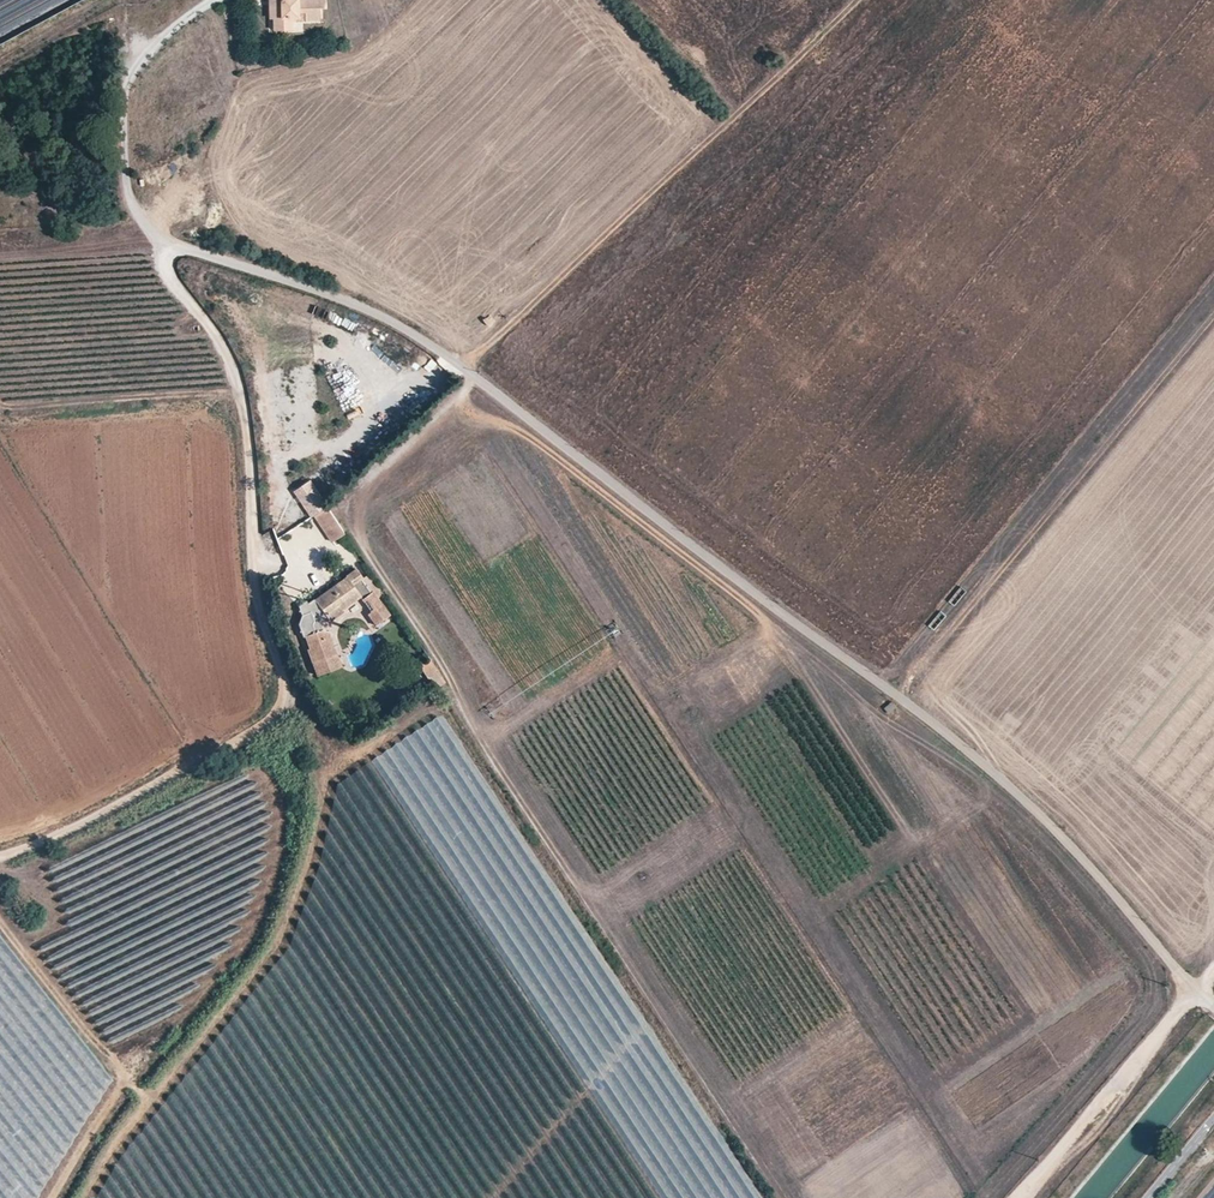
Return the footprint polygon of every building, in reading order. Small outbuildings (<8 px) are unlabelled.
[(270,18),(274,17),(274,30),(295,29),(294,20),(321,20),(320,8),(324,8),(324,0),(270,0),(270,18)] [(296,490),(312,516),(327,508),(311,481),(296,490)] [(317,518),(320,523),(332,515),(328,508),(317,518)] [(334,543),(346,535),(332,515),(320,523),(334,543)] [(336,656),(337,656),(323,620),(328,613),(327,612),(341,603),(345,609),(363,598),(373,614),(370,616),(377,627),(391,617),(376,593),(374,595),(364,579),(366,577),(360,567),(350,573),(351,576),(330,589),(318,597),(317,596),(309,601),(310,614),(302,617),(298,627),(302,638),(304,638),(309,650),(306,651),(312,665),(336,656)] [(347,612),(345,609),(341,603),(327,612),(328,613),(333,621),(347,612)] [(341,666),(336,656),(312,665),(316,676),(341,666)] [(426,675),(434,669),(427,659),(418,664),(426,675)] [(426,675),(435,688),(441,681),(434,669),(426,675)] [(8,900),(17,920),(27,916),(18,896),(8,900)]
